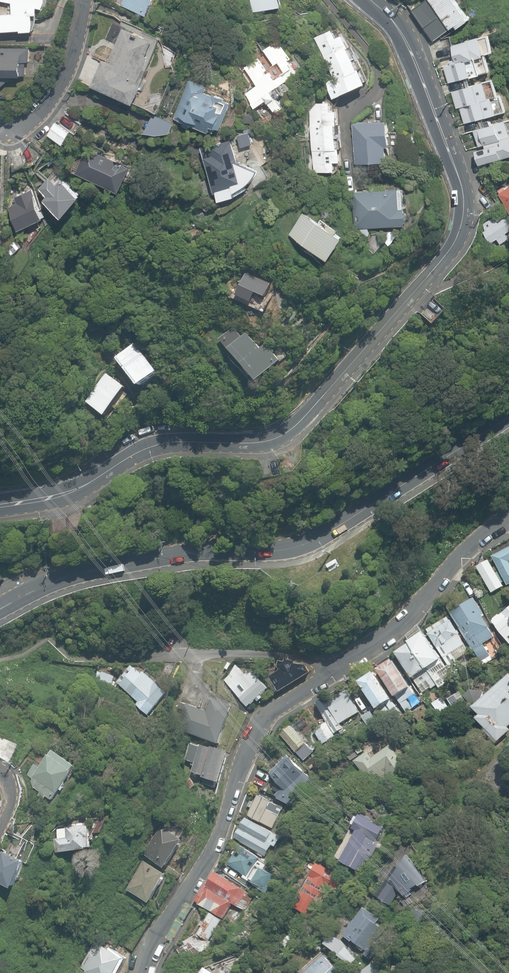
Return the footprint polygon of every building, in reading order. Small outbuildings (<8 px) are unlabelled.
[(12,1),(12,11),(0,12),(0,25),(2,25),(3,29),(21,28),(21,30),(34,30),(33,13),(39,13),(44,6),(44,0),(9,0),(12,1)] [(122,8),(151,17),(156,0),(123,0),(122,8)] [(255,10),(285,6),(284,0),(253,0),(255,10)] [(432,0),(422,0),(412,8),(433,36),(450,23),(432,0)] [(461,0),(432,0),(450,23),(452,29),(458,24),(461,27),(473,18),(461,0)] [(339,32),(336,24),(315,34),(334,77),(327,80),(334,96),(368,81),(344,30),(339,32)] [(158,39),(125,26),(111,60),(104,57),(93,85),(138,103),(145,85),(140,83),(158,39)] [(299,72),(277,37),(263,46),(272,60),(264,65),(259,56),(244,65),(256,84),(245,90),(257,109),(269,102),(276,114),(285,108),(278,98),(285,94),(279,84),(299,72)] [(484,38),(454,46),(458,63),(470,59),(488,55),(484,38)] [(12,75),(28,76),(29,46),(0,45),(0,86),(12,75)] [(475,75),(470,59),(458,63),(446,66),(451,82),(475,75)] [(207,85),(189,78),(174,116),(218,133),(231,99),(205,89),(207,85)] [(493,99),(488,82),(459,90),(464,106),(467,105),(493,99)] [(501,115),(496,98),(493,99),(467,105),(472,123),(501,115)] [(343,104),(310,103),(314,180),(345,178),(343,104)] [(176,124),(155,115),(148,132),(161,135),(173,133),(176,124)] [(481,128),(486,145),(508,138),(508,121),(481,128)] [(390,123),(356,124),(359,169),(394,166),(390,123)] [(51,137),(69,147),(75,133),(58,124),(51,137)] [(486,145),(487,148),(477,151),(482,166),(508,159),(508,138),(486,145)] [(133,163),(87,144),(75,171),(122,190),(133,163)] [(231,149),(208,156),(222,203),(238,197),(237,193),(252,184),(259,172),(236,163),(231,149)] [(47,199),(68,216),(85,195),(65,178),(60,184),(51,176),(41,187),(50,195),(47,199)] [(508,208),(508,187),(505,190),(503,186),(497,191),(508,208)] [(9,208),(20,231),(47,218),(36,196),(37,195),(34,188),(16,197),(17,200),(13,202),(14,205),(9,208)] [(352,192),(355,236),(369,235),(368,229),(405,227),(405,222),(408,219),(408,215),(405,213),(404,209),(403,209),(402,189),(352,192)] [(501,244),(508,239),(506,234),(508,232),(508,223),(506,219),(508,217),(508,212),(504,215),(502,212),(483,224),(486,230),(484,231),(492,243),(498,239),(501,244)] [(315,250),(330,259),(343,238),(336,234),(339,230),(320,218),(318,222),(303,213),(291,234),(310,246),(308,250),(313,253),(315,250)] [(383,240),(389,246),(397,237),(391,231),(383,240)] [(4,291),(9,295),(15,287),(10,283),(4,291)] [(219,339),(257,382),(280,361),(265,344),(260,349),(246,334),(242,338),(232,328),(219,339)] [(117,361),(142,388),(160,372),(136,345),(117,361)] [(85,402),(106,417),(128,388),(107,373),(85,402)] [(493,556),(508,586),(508,548),(493,556)] [(477,568),(486,583),(498,576),(489,561),(477,568)] [(474,650),(484,665),(493,659),(483,644),(494,637),(489,628),(490,628),(482,616),(485,614),(474,598),(451,613),(468,641),(468,642),(473,650),(474,650)] [(491,621),(508,646),(508,608),(491,621)] [(428,633),(456,680),(462,676),(455,664),(457,662),(456,660),(469,653),(450,620),(428,633)] [(409,641),(410,643),(438,685),(444,681),(442,679),(449,674),(445,668),(446,667),(418,625),(406,635),(409,641)] [(438,685),(410,643),(397,653),(414,678),(422,691),(430,686),(432,689),(438,685)] [(377,670),(407,716),(412,713),(411,710),(413,709),(407,700),(415,695),(392,658),(378,667),(379,669),(377,670)] [(270,676),(279,693),(311,674),(306,666),(278,661),(278,667),(279,671),(270,676)] [(224,680),(248,707),(257,700),(259,702),(263,698),(261,696),(269,689),(253,671),(247,677),(236,665),(230,674),(224,680)] [(125,696),(148,717),(169,693),(144,669),(139,674),(131,667),(117,683),(127,693),(125,696)] [(99,681),(111,686),(115,675),(102,671),(99,681)] [(359,682),(389,725),(394,722),(388,713),(396,708),(373,673),(359,682)] [(508,730),(508,728),(508,727),(508,726),(508,678),(475,708),(481,715),(477,719),(497,741),(508,730)] [(339,732),(341,736),(346,733),(340,724),(360,712),(346,690),(330,700),(328,696),(315,704),(327,722),(320,725),(323,728),(316,731),(323,744),(336,737),(335,734),(339,732)] [(474,704),(476,706),(484,699),(482,697),(484,694),(472,690),(464,696),(472,705),(474,704)] [(449,700),(458,714),(469,707),(462,696),(458,699),(456,695),(449,700)] [(178,729),(221,744),(234,706),(213,698),(208,712),(180,702),(178,708),(184,710),(178,729)] [(449,708),(444,699),(435,704),(440,713),(449,708)] [(362,719),(367,726),(376,721),(371,714),(362,719)] [(294,751),(305,763),(311,757),(311,756),(314,753),(291,727),(280,736),(290,747),(288,749),(292,753),(294,751)] [(204,778),(221,783),(231,752),(213,746),(212,749),(201,745),(201,747),(190,744),(185,760),(195,763),(192,773),(204,776),(204,778)] [(385,779),(387,782),(407,768),(391,745),(372,758),(368,752),(355,761),(369,781),(377,775),(382,781),(385,779)] [(46,795),(52,800),(75,763),(53,749),(41,768),(35,764),(27,776),(32,780),(31,781),(33,788),(35,789),(40,793),(39,795),(44,798),(46,795)] [(292,805),(310,781),(288,756),(269,773),(272,776),(265,792),(292,805)] [(184,780),(190,789),(195,785),(190,777),(184,780)] [(248,815),(273,828),(283,808),(258,796),(255,803),(251,801),(248,806),(252,807),(248,815)] [(340,861),(363,873),(377,847),(380,849),(383,844),(377,841),(384,827),(360,814),(358,817),(356,816),(352,824),(354,825),(352,828),(356,830),(340,861)] [(234,837),(266,855),(269,850),(273,852),(281,837),(245,817),(234,837)] [(144,855),(167,868),(184,840),(182,838),(185,833),(169,823),(165,829),(160,826),(144,855)] [(55,829),(58,853),(92,849),(90,825),(55,829)] [(274,868),(240,846),(236,852),(234,851),(232,854),(234,855),(228,864),(244,875),(242,877),(260,889),(261,886),(268,891),(278,876),(272,872),(274,868)] [(15,889),(27,861),(3,851),(0,859),(0,883),(15,889)] [(376,896),(390,906),(401,890),(405,896),(412,891),(412,890),(418,886),(419,887),(427,883),(409,853),(398,868),(397,865),(376,896)] [(127,889),(151,902),(167,874),(143,861),(127,889)] [(335,894),(344,877),(318,862),(294,906),(313,917),(328,890),(335,894)] [(200,903),(224,918),(232,904),(244,912),(253,897),(216,874),(209,884),(206,882),(195,900),(200,903)] [(368,957),(381,939),(376,936),(382,927),(376,923),(379,918),(363,907),(343,935),(352,942),(353,941),(366,950),(363,954),(368,957)] [(181,949),(187,961),(202,952),(212,946),(209,941),(222,920),(211,913),(197,934),(185,941),(187,946),(181,949)] [(351,965),(355,960),(340,939),(331,935),(325,944),(351,965)] [(95,942),(79,969),(86,972),(119,972),(127,958),(110,948),(109,950),(95,942)] [(325,955),(304,972),(340,972),(325,955)] [(175,961),(174,972),(182,972),(183,961),(175,961)] [(359,972),(380,972),(381,972),(370,962),(359,972)]
